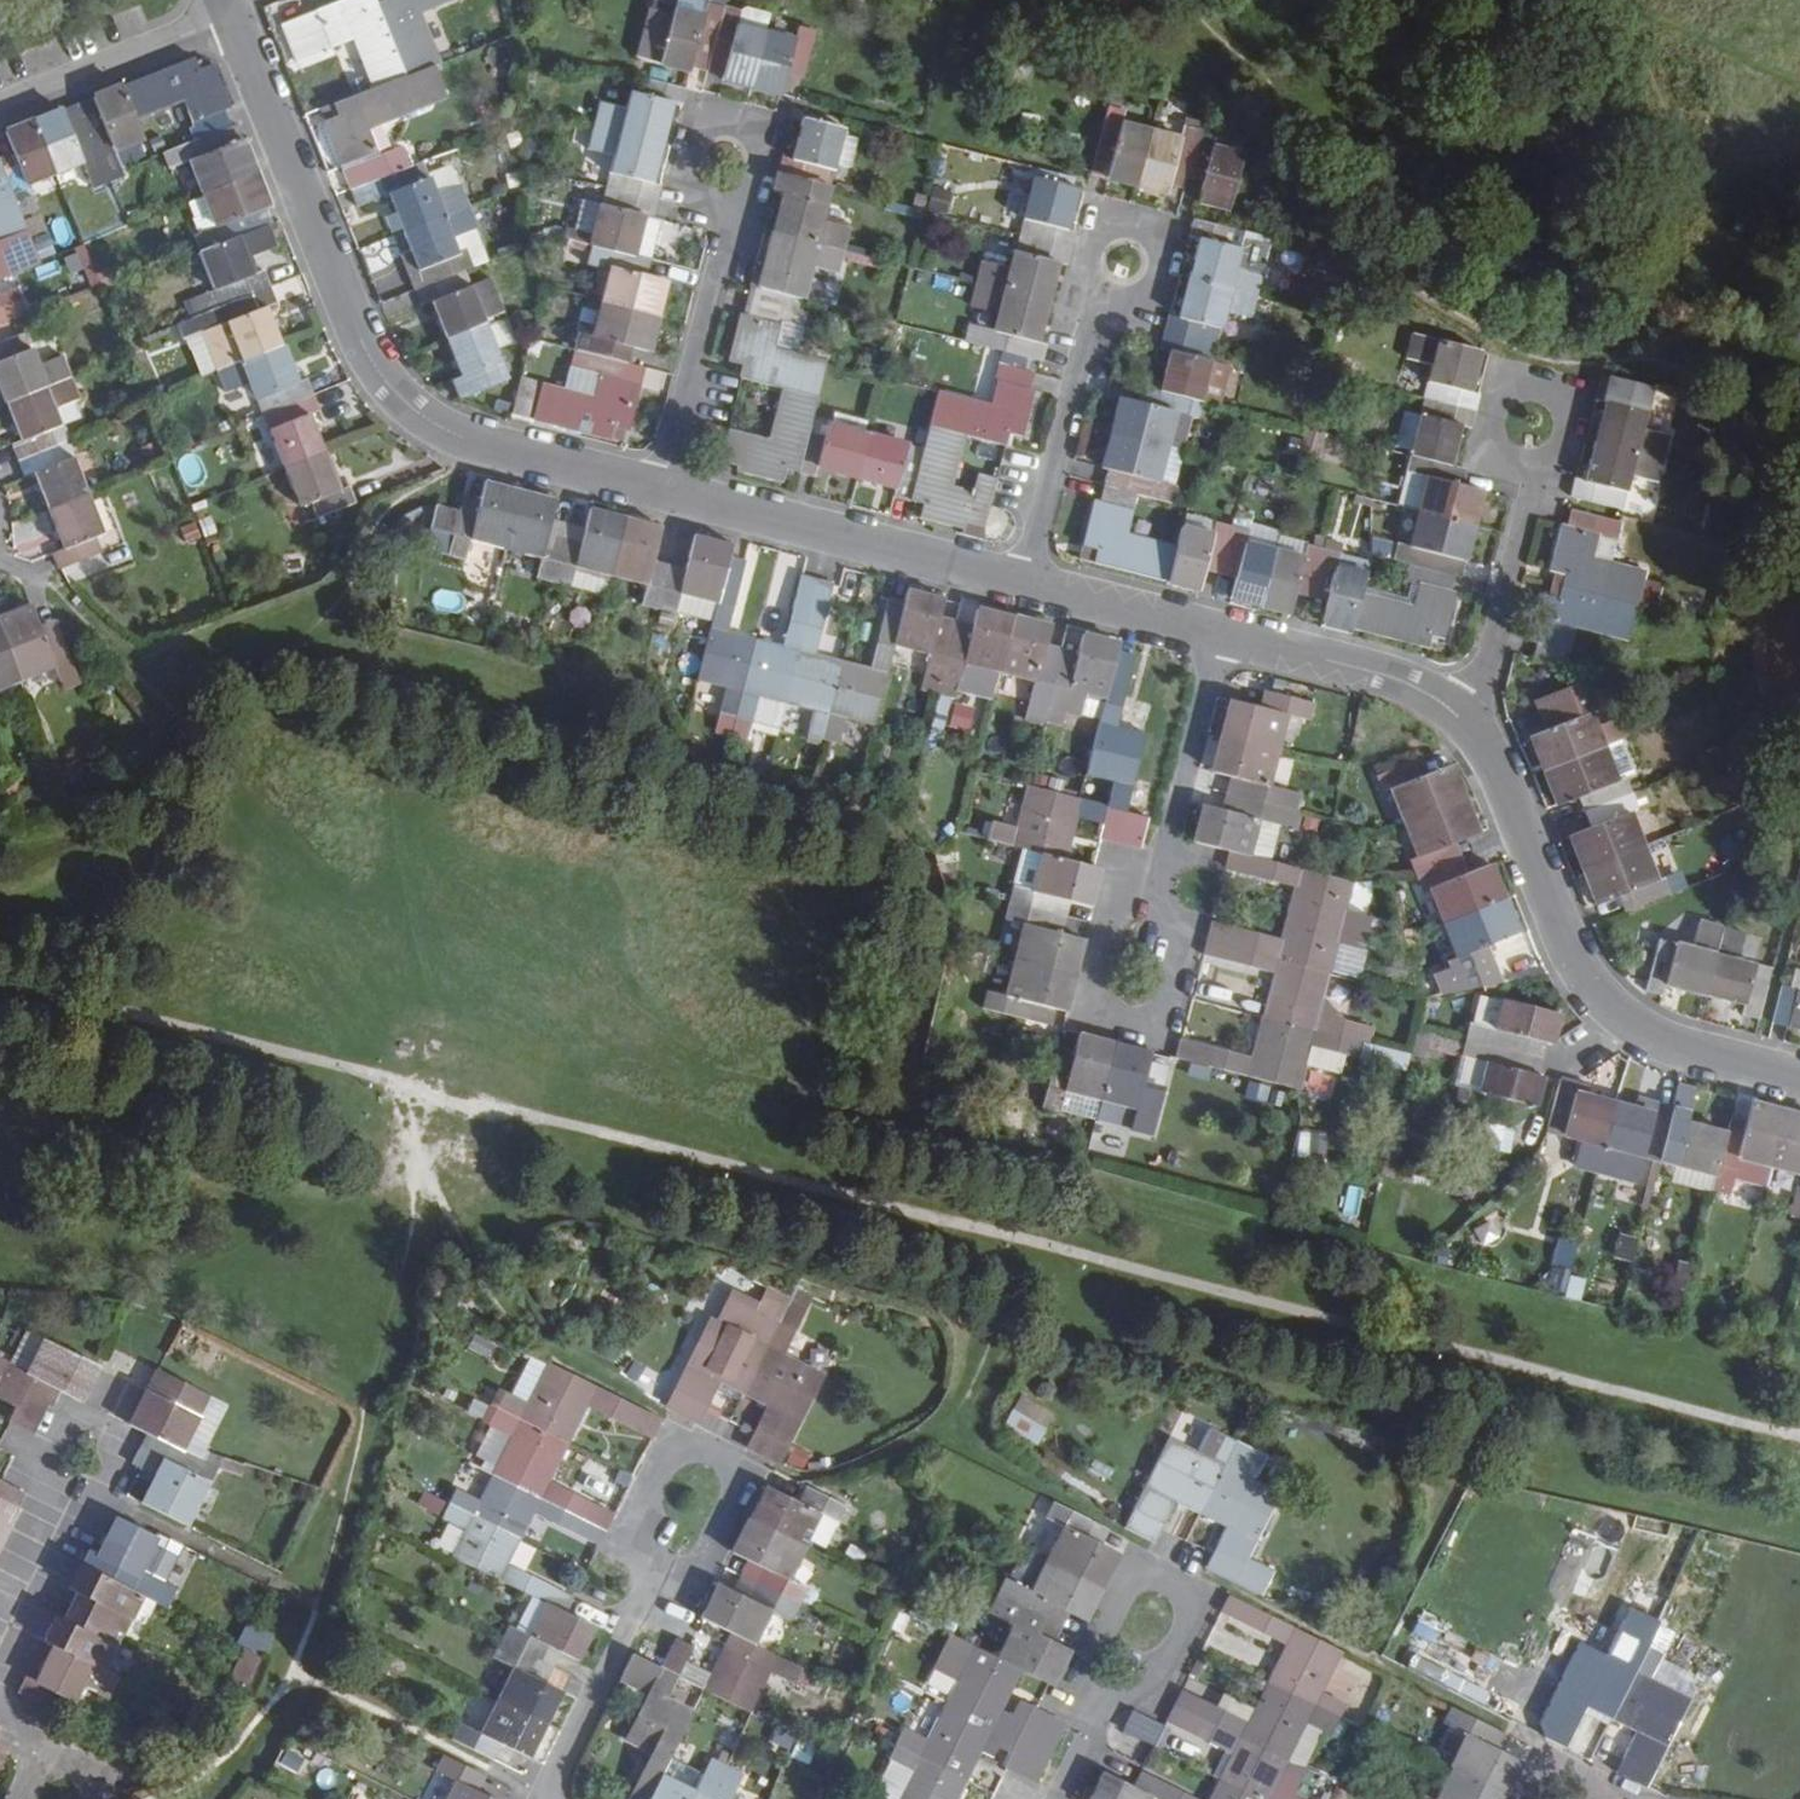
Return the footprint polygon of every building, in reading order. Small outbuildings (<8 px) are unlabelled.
[(373,90),(407,77),(378,5),(366,9),(362,0),(350,0),(317,13),(319,19),(286,33),(298,62),(353,40),(373,90)] [(378,5),(407,77),(440,63),(420,13),(452,0),(389,0),(389,1),(378,5)] [(698,41),(714,45),(724,8),(725,0),(703,0),(703,3),(708,5),(705,17),(674,9),(658,64),(691,72),(692,66),(698,41)] [(737,24),(740,13),(724,8),(714,45),(730,49),(724,75),(723,81),(751,87),(766,32),(737,24)] [(770,17),(741,10),(740,13),(737,24),(766,32),(770,17)] [(800,27),(796,39),(766,32),(751,87),(782,95),(787,75),(804,79),(816,32),(800,27)] [(698,41),(692,66),(724,75),(730,49),(714,45),(698,41)] [(137,118),(184,101),(199,139),(216,132),(228,127),(220,108),(226,105),(209,66),(197,70),(193,60),(123,86),(137,118)] [(440,63),(407,77),(420,110),(453,96),(440,63)] [(371,130),(420,110),(407,77),(373,90),(333,106),(339,119),(322,125),(339,167),(346,164),(352,181),(345,183),(349,191),(371,183),(389,176),(371,130)] [(627,109),(600,102),(595,127),(662,144),(671,105),(682,107),(686,91),(647,81),(643,96),(632,94),(627,109)] [(93,99),(104,128),(90,134),(105,169),(119,164),(114,151),(144,140),(137,118),(123,86),(93,99)] [(93,99),(78,105),(90,134),(104,128),(93,99)] [(75,139),(90,134),(78,105),(63,111),(75,139)] [(333,106),(318,112),(322,125),(339,119),(333,106)] [(1107,179),(1136,187),(1150,132),(1120,124),(1123,111),(1107,106),(1097,149),(1095,156),(1111,160),(1107,179)] [(84,164),(94,188),(109,182),(105,169),(90,134),(75,139),(63,111),(34,122),(55,176),(84,164)] [(783,156),(778,173),(817,184),(828,187),(842,130),(802,119),(791,158),(783,156)] [(18,162),(3,168),(17,203),(31,197),(26,186),(55,176),(34,122),(5,133),(13,152),(18,162)] [(237,124),(228,127),(216,132),(222,147),(243,139),(237,124)] [(1182,126),(1178,140),(1150,132),(1136,187),(1165,194),(1167,185),(1169,175),(1186,179),(1198,130),(1182,126)] [(662,186),(652,183),(662,144),(595,127),(589,149),(615,156),(611,174),(623,176),(619,193),(658,203),(662,186)] [(1213,148),(1215,136),(1198,130),(1186,179),(1203,184),(1200,194),(1199,203),(1226,210),(1240,155),(1213,148)] [(216,132),(199,139),(173,150),(180,164),(190,160),(204,194),(256,173),(243,139),(222,147),(216,132)] [(13,152),(0,157),(0,162),(3,168),(18,162),(13,152)] [(1095,156),(1090,174),(1107,179),(1111,160),(1095,156)] [(26,229),(17,203),(3,168),(0,162),(0,240),(26,229)] [(346,164),(339,167),(345,183),(352,181),(346,164)] [(378,198),(387,195),(403,233),(468,209),(458,186),(433,195),(426,180),(416,184),(410,167),(389,176),(371,183),(378,198)] [(1031,239),(1071,249),(1076,231),(1065,229),(1075,189),(1072,188),(1074,178),(1037,169),(1021,236),(1031,239)] [(216,226),(206,230),(213,248),(257,231),(248,213),(269,205),(256,173),(204,194),(216,226)] [(774,189),(783,192),(773,231),(841,250),(847,226),(820,218),(824,202),(814,199),(817,184),(778,173),(774,189)] [(1167,185),(1183,190),(1186,179),(1169,175),(1167,185)] [(1186,179),(1183,190),(1200,194),(1203,184),(1186,179)] [(634,257),(643,217),(654,219),(658,203),(619,193),(615,209),(603,206),(592,246),(595,247),(634,257)] [(282,221),(275,203),(269,205),(248,213),(257,231),(272,225),(282,221)] [(477,232),(468,209),(403,233),(419,271),(409,276),(415,292),(452,278),(464,272),(472,270),(466,254),(458,257),(452,241),(475,232),(477,232)] [(643,217),(634,257),(658,263),(669,223),(654,219),(643,217)] [(1200,239),(1189,278),(1255,295),(1260,272),(1236,266),(1240,250),(1227,246),(1232,229),(1194,220),(1189,237),(1200,239)] [(214,291),(227,286),(233,303),(272,288),(263,270),(254,274),(249,259),(280,247),(272,225),(257,231),(213,248),(200,252),(214,291)] [(40,263),(26,229),(0,240),(0,281),(40,263)] [(808,266),(835,272),(841,250),(773,231),(763,271),(754,268),(749,285),(755,287),(785,295),(788,296),(792,280),(804,283),(808,266)] [(452,241),(458,257),(466,254),(472,270),(487,264),(475,232),(452,241)] [(1012,268),(986,262),(979,285),(1048,303),(1057,262),(1068,264),(1071,249),(1031,239),(1027,254),(1016,251),(1012,268)] [(590,263),(612,268),(603,304),(659,320),(669,283),(653,279),(658,263),(634,257),(595,247),(590,263)] [(431,305),(446,343),(485,327),(483,322),(501,316),(489,283),(459,294),(452,278),(415,292),(422,309),(431,305)] [(1249,319),(1255,295),(1189,278),(1178,319),(1170,316),(1165,334),(1205,344),(1209,327),(1220,329),(1224,313),(1249,319)] [(1037,341),(1048,303),(979,285),(973,308),(1000,315),(996,331),(1007,333),(1002,350),(1038,360),(1044,362),(1048,344),(1037,341)] [(729,362),(745,367),(742,378),(782,388),(818,397),(827,363),(772,349),(785,295),(755,287),(747,317),(742,316),(729,362)] [(197,318),(218,371),(282,345),(268,308),(278,305),(272,288),(233,303),(197,318)] [(29,313),(20,290),(0,297),(0,325),(29,313)] [(219,290),(185,302),(190,315),(224,302),(219,290)] [(594,339),(582,336),(578,352),(580,353),(631,365),(635,349),(650,353),(659,320),(603,304),(594,339)] [(197,318),(178,326),(200,379),(218,371),(197,318)] [(508,382),(485,327),(446,343),(461,380),(452,383),(458,400),(508,382)] [(1197,401),(1200,402),(1215,346),(1205,344),(1165,334),(1161,349),(1170,351),(1159,391),(1197,401)] [(1479,394),(1470,392),(1480,352),(1412,335),(1405,358),(1433,365),(1429,383),(1425,398),(1475,411),(1479,394)] [(11,339),(0,343),(0,390),(5,404),(72,377),(62,354),(35,364),(29,349),(16,354),(11,339)] [(297,383),(282,345),(218,371),(227,393),(252,385),(264,414),(277,410),(314,395),(308,380),(297,383)] [(596,400),(545,386),(537,421),(611,439),(614,430),(629,432),(641,386),(637,385),(641,369),(631,365),(580,353),(575,372),(602,379),(596,400)] [(1405,358),(1401,376),(1429,383),(1433,365),(1405,358)] [(1034,391),(1030,390),(1034,373),(1002,365),(991,405),(938,392),(929,426),(964,435),(1005,446),(1008,436),(1022,439),(1034,391)] [(1605,402),(1595,441),(1662,458),(1668,434),(1643,428),(1653,388),(1601,375),(1599,381),(1595,399),(1605,402)] [(20,443),(11,446),(17,461),(55,446),(67,441),(54,410),(81,399),(72,377),(5,404),(20,443)] [(511,414),(536,420),(537,421),(545,386),(521,380),(511,414)] [(1143,388),(1133,385),(1129,400),(1139,402),(1143,388)] [(768,438),(730,428),(727,435),(721,461),(737,465),(735,470),(780,481),(783,468),(798,472),(809,433),(818,397),(782,388),(768,438)] [(1129,400),(1119,398),(1110,432),(1164,447),(1174,411),(1188,415),(1193,417),(1197,401),(1159,391),(1143,388),(1139,402),(1129,400)] [(283,428),(270,432),(285,469),(325,453),(310,416),(320,412),(314,395),(277,410),(283,428)] [(1471,428),(1475,411),(1425,398),(1420,414),(1411,455),(1419,457),(1451,466),(1462,425),(1471,428)] [(1420,414),(1403,410),(1394,450),(1411,455),(1420,414)] [(1188,415),(1174,411),(1164,447),(1179,451),(1188,415)] [(815,476),(817,466),(857,476),(868,435),(827,425),(824,437),(809,433),(798,472),(815,476)] [(964,435),(929,426),(919,462),(910,502),(921,505),(918,518),(964,530),(966,525),(985,529),(990,505),(992,497),(950,486),(964,435)] [(1155,481),(1164,447),(1110,432),(1101,467),(1103,468),(1121,473),(1116,490),(1135,494),(1172,505),(1177,487),(1169,485),(1155,481)] [(906,445),(868,435),(857,476),(894,486),(893,497),(910,502),(919,462),(903,457),(906,445)] [(1575,479),(1571,495),(1611,506),(1615,490),(1627,493),(1631,475),(1656,481),(1662,458),(1595,441),(1584,482),(1575,479)] [(61,462),(55,446),(17,461),(23,477),(33,474),(49,511),(88,496),(73,458),(61,462)] [(1169,485),(1179,451),(1164,447),(1155,481),(1169,485)] [(314,506),(318,519),(357,503),(351,490),(340,494),(325,453),(285,469),(301,510),(314,506)] [(1398,506),(1418,512),(1473,525),(1481,491),(1462,486),(1451,484),(1456,466),(1451,466),(1419,457),(1411,455),(1406,472),(1406,473),(1398,506)] [(1461,468),(1456,466),(1451,484),(1462,486),(1467,470),(1461,468)] [(1099,486),(1103,487),(1116,490),(1121,473),(1103,468),(1099,486)] [(464,559),(469,540),(505,549),(519,492),(484,483),(479,502),(476,516),(460,511),(453,535),(448,555),(464,559)] [(1092,500),(1078,558),(1168,582),(1177,546),(1126,532),(1135,494),(1116,490),(1103,487),(1099,502),(1092,500)] [(557,502),(519,492),(505,549),(543,558),(538,577),(554,582),(565,538),(549,534),(552,522),(557,502)] [(91,538),(102,534),(88,496),(49,511),(64,549),(55,553),(61,568),(62,570),(98,556),(91,538)] [(476,516),(479,502),(463,497),(460,511),(476,516)] [(437,506),(430,529),(453,535),(460,511),(437,506)] [(1549,569),(1562,572),(1558,586),(1636,605),(1644,571),(1593,556),(1603,517),(1570,509),(1565,525),(1561,524),(1549,569)] [(576,567),(611,577),(625,519),(590,510),(585,531),(582,542),(565,538),(554,582),(571,586),(576,567)] [(1462,562),(1473,525),(1418,512),(1409,547),(1397,544),(1393,559),(1422,567),(1442,572),(1446,557),(1462,562)] [(642,604),(659,609),(669,565),(653,560),(661,528),(625,519),(611,577),(646,586),(642,604)] [(552,522),(549,534),(565,538),(568,526),(552,522)] [(1215,522),(1211,535),(1182,528),(1177,546),(1168,582),(1197,589),(1199,581),(1202,569),(1219,574),(1232,526),(1215,522)] [(582,542),(585,531),(568,526),(565,538),(582,542)] [(1243,544),(1247,531),(1232,526),(1219,574),(1235,578),(1231,590),(1229,598),(1259,607),(1274,551),(1243,544)] [(687,569),(669,565),(659,609),(675,613),(676,612),(680,595),(716,604),(729,557),(731,546),(695,537),(687,569)] [(1306,545),(1302,559),(1274,551),(1259,607),(1289,615),(1292,605),(1294,595),(1311,599),(1323,550),(1306,545)] [(1321,622),(1352,630),(1361,594),(1366,575),(1335,567),(1338,553),(1323,550),(1311,599),(1326,602),(1323,611),(1321,622)] [(697,680),(725,688),(714,731),(731,735),(736,717),(756,640),(738,636),(737,643),(726,640),(746,562),(729,557),(716,604),(712,621),(697,680)] [(571,586),(607,595),(611,577),(576,567),(571,586)] [(1455,576),(1442,572),(1422,567),(1411,607),(1361,594),(1352,630),(1426,650),(1430,634),(1444,638),(1455,594),(1451,593),(1455,576)] [(1202,569),(1199,581),(1216,585),(1219,574),(1202,569)] [(1235,578),(1219,574),(1216,585),(1231,590),(1235,578)] [(770,644),(756,640),(736,717),(751,721),(758,696),(786,704),(799,654),(817,581),(800,577),(781,654),(768,651),(770,644)] [(817,581),(799,654),(786,704),(813,711),(806,736),(824,741),(843,663),(826,658),(824,666),(813,662),(832,585),(817,581)] [(1538,639),(1532,658),(1565,667),(1575,625),(1628,638),(1636,605),(1558,586),(1556,597),(1543,594),(1531,638),(1538,639)] [(924,675),(940,679),(951,637),(934,633),(937,621),(942,600),(907,592),(905,604),(894,645),(929,653),(924,675)] [(680,595),(676,612),(712,621),(716,604),(680,595)] [(1311,599),(1294,595),(1292,605),(1308,607),(1311,599)] [(1326,602),(1311,599),(1308,607),(1323,611),(1326,602)] [(855,674),(858,667),(843,663),(824,741),(841,745),(847,720),(873,726),(894,645),(905,604),(888,600),(868,676),(855,674)] [(10,650),(22,680),(55,667),(64,692),(81,686),(57,622),(40,628),(32,607),(0,619),(0,624),(10,650)] [(961,685),(966,663),(1000,671),(1014,618),(980,610),(975,630),(972,643),(951,637),(940,679),(961,685)] [(1049,628),(1014,618),(1000,671),(1035,681),(1028,712),(1044,717),(1057,665),(1041,660),(1045,645),(1049,628)] [(937,621),(934,633),(951,637),(954,625),(937,621)] [(22,680),(10,650),(0,624),(0,689),(22,680)] [(951,637),(972,643),(975,630),(954,625),(951,637)] [(1075,669),(1057,665),(1044,717),(1044,719),(1062,724),(1065,711),(1081,715),(1087,695),(1104,699),(1117,654),(1119,645),(1083,636),(1079,654),(1075,669)] [(1045,645),(1041,660),(1057,665),(1062,649),(1045,645)] [(1079,654),(1062,649),(1057,665),(1075,669),(1079,654)] [(1117,654),(1104,699),(1086,775),(1112,782),(1106,806),(1124,811),(1143,736),(1128,732),(1126,738),(1113,734),(1133,658),(1117,654)] [(1546,728),(1530,735),(1543,771),(1570,760),(1602,748),(1594,728),(1588,711),(1596,708),(1588,688),(1573,684),(1535,699),(1546,728)] [(1263,708),(1231,700),(1222,737),(1275,750),(1284,714),(1306,719),(1310,702),(1267,690),(1263,708)] [(1594,728),(1602,748),(1620,740),(1627,737),(1619,718),(1594,728)] [(1266,785),(1275,750),(1222,737),(1213,772),(1231,776),(1244,780),(1239,798),(1283,809),(1288,791),(1266,785)] [(1620,740),(1602,748),(1615,780),(1622,777),(1633,772),(1620,740)] [(1556,803),(1577,795),(1583,812),(1604,804),(1628,793),(1622,777),(1615,780),(1602,748),(1570,760),(1543,771),(1556,803)] [(1382,791),(1390,787),(1405,823),(1465,800),(1450,762),(1429,771),(1423,756),(1376,774),(1382,791)] [(1239,798),(1244,780),(1231,776),(1226,795),(1239,798)] [(1124,811),(1106,806),(1079,800),(1027,786),(1021,810),(1015,831),(991,824),(987,841),(1039,854),(1063,860),(1068,844),(1059,841),(1066,813),(1075,815),(1102,822),(1098,836),(1104,838),(1116,842),(1124,811)] [(1288,791),(1283,809),(1298,813),(1303,795),(1288,791)] [(1590,828),(1569,836),(1583,870),(1611,859),(1641,846),(1628,812),(1635,809),(1628,793),(1604,804),(1583,812),(1590,828)] [(1221,810),(1235,814),(1239,798),(1226,795),(1221,810)] [(1279,825),(1283,809),(1239,798),(1235,814),(1221,810),(1205,806),(1195,842),(1229,851),(1248,856),(1258,820),(1279,825)] [(1457,841),(1478,833),(1465,800),(1405,823),(1417,857),(1411,859),(1417,876),(1464,858),(1457,841)] [(991,824),(1015,831),(1021,810),(996,803),(991,824)] [(1283,809),(1279,825),(1300,830),(1304,815),(1298,813),(1283,809)] [(1059,841),(1068,844),(1075,815),(1066,813),(1059,841)] [(1618,896),(1624,912),(1669,893),(1663,877),(1655,880),(1641,846),(1611,859),(1583,870),(1597,904),(1618,896)] [(1371,918),(1345,911),(1351,882),(1300,869),(1248,856),(1229,851),(1225,869),(1259,877),(1304,888),(1300,900),(1293,899),(1289,914),(1326,923),(1367,933),(1371,918)] [(1014,888),(1009,904),(1052,914),(1057,899),(1071,903),(1088,907),(1098,869),(1096,868),(1063,860),(1039,854),(1030,891),(1014,888)] [(1469,872),(1464,858),(1417,876),(1423,890),(1430,888),(1445,922),(1505,899),(1491,863),(1469,872)] [(1057,899),(1052,914),(1068,918),(1071,903),(1057,899)] [(1487,944),(1518,933),(1505,899),(1445,922),(1458,956),(1450,960),(1453,966),(1436,973),(1444,992),(1502,981),(1487,944)] [(1048,932),(1052,914),(1009,904),(1005,922),(1021,927),(1013,960),(1072,975),(1080,939),(1063,935),(1048,932)] [(1048,932),(1063,935),(1068,918),(1052,914),(1048,932)] [(1244,931),(1212,924),(1208,940),(1263,953),(1330,970),(1336,942),(1362,949),(1367,933),(1326,923),(1289,914),(1285,929),(1293,931),(1289,943),(1282,941),(1244,931)] [(1662,993),(1664,985),(1704,996),(1722,927),(1698,922),(1691,948),(1659,940),(1646,989),(1662,993)] [(1738,960),(1745,933),(1722,927),(1704,996),(1743,1007),(1742,1014),(1760,1019),(1770,979),(1752,975),(1755,964),(1738,960)] [(1293,931),(1285,929),(1282,941),(1289,943),(1293,931)] [(1344,1018),(1318,1012),(1328,975),(1330,970),(1263,953),(1208,940),(1204,952),(1203,956),(1280,976),(1274,1002),(1266,999),(1262,1016),(1340,1036),(1344,1018)] [(987,991),(983,1008),(1027,1020),(1031,1003),(1052,1008),(1063,1011),(1072,975),(1013,960),(1005,996),(987,991)] [(1783,983),(1775,1016),(1791,1021),(1789,1027),(1799,1030),(1799,988),(1783,983)] [(1531,1039),(1542,1042),(1549,1043),(1557,1012),(1506,999),(1497,1030),(1468,1023),(1464,1041),(1526,1056),(1531,1039)] [(1052,1008),(1031,1003),(1027,1020),(1048,1024),(1052,1008)] [(1363,1042),(1340,1036),(1262,1016),(1258,1031),(1266,1034),(1259,1060),(1180,1039),(1180,1042),(1177,1055),(1176,1058),(1222,1070),(1298,1089),(1305,1064),(1339,1073),(1344,1053),(1358,1057),(1363,1042)] [(1378,1027),(1344,1018),(1340,1036),(1363,1042),(1374,1044),(1378,1027)] [(1458,1060),(1465,1037),(1423,1025),(1416,1048),(1458,1060)] [(1075,1051),(1072,1066),(1055,1062),(1044,1106),(1060,1110),(1066,1090),(1102,1099),(1117,1040),(1081,1031),(1079,1039),(1075,1051)] [(1542,1042),(1531,1039),(1526,1056),(1537,1059),(1542,1042)] [(1149,1048),(1117,1040),(1102,1099),(1133,1107),(1128,1128),(1143,1132),(1155,1088),(1139,1084),(1144,1066),(1149,1048)] [(1482,1094),(1534,1108),(1542,1074),(1534,1072),(1523,1069),(1526,1056),(1464,1041),(1461,1054),(1491,1062),(1482,1094)] [(1055,1062),(1072,1066),(1075,1051),(1058,1048),(1055,1062)] [(1461,1054),(1453,1086),(1482,1094),(1491,1062),(1461,1054)] [(1534,1072),(1537,1059),(1526,1056),(1523,1069),(1534,1072)] [(1144,1066),(1139,1084),(1155,1088),(1160,1070),(1144,1066)] [(1595,1172),(1605,1138),(1613,1103),(1573,1093),(1576,1083),(1561,1079),(1549,1119),(1565,1123),(1562,1135),(1580,1140),(1574,1166),(1595,1172)] [(1613,1103),(1605,1138),(1595,1172),(1620,1178),(1627,1151),(1659,1159),(1672,1108),(1657,1104),(1654,1114),(1613,1103)] [(1731,1115),(1727,1133),(1719,1162),(1735,1166),(1738,1158),(1772,1166),(1786,1112),(1752,1103),(1748,1119),(1731,1115)] [(1717,1174),(1719,1162),(1727,1133),(1688,1123),(1690,1112),(1672,1108),(1659,1159),(1676,1164),(1717,1174)] [(1786,1112),(1772,1166),(1799,1173),(1799,1115),(1786,1112)] [(1492,1128),(1491,1152),(1514,1153),(1515,1129),(1492,1128)] [(1659,1159),(1627,1151),(1620,1178),(1651,1186),(1659,1159)] [(1717,1174),(1676,1164),(1672,1183),(1711,1193),(1717,1174)] [(1798,1186),(1790,1215),(1799,1218),(1799,1186),(1798,1186)] [(1634,1261),(1639,1238),(1620,1234),(1615,1256),(1634,1261)] [(1570,1266),(1576,1243),(1560,1239),(1555,1262),(1570,1266)] [(1571,1277),(1567,1300),(1584,1302),(1587,1280),(1571,1277)] [(751,1339),(712,1319),(667,1407),(696,1423),(717,1381),(742,1394),(778,1323),(763,1315),(751,1339)] [(782,1355),(794,1331),(778,1323),(742,1394),(766,1407),(746,1447),(774,1462),(778,1457),(820,1374),(782,1355)] [(29,1330),(11,1364),(32,1376),(51,1341),(29,1330)] [(51,1385),(82,1401),(99,1365),(51,1341),(32,1376),(11,1364),(4,1380),(42,1401),(51,1385)] [(510,1396),(526,1404),(546,1366),(530,1358),(510,1396)] [(510,1396),(503,1392),(495,1407),(566,1443),(574,1428),(566,1424),(578,1399),(652,1436),(657,1425),(658,1422),(546,1366),(526,1404),(510,1396)] [(139,1449),(194,1476),(202,1461),(199,1460),(179,1449),(196,1416),(206,1392),(157,1367),(146,1387),(128,1424),(147,1433),(139,1449)] [(18,1407),(11,1423),(28,1432),(42,1401),(4,1380),(0,1379),(0,1398),(18,1407)] [(225,1403),(206,1392),(196,1416),(179,1449),(199,1460),(203,1451),(225,1403)] [(1021,1395),(1005,1429),(1042,1446),(1058,1413),(1021,1395)] [(559,1459),(566,1443),(495,1407),(487,1423),(511,1435),(491,1474),(605,1531),(612,1516),(537,1479),(550,1454),(559,1459)] [(1152,1541),(1173,1500),(1199,1512),(1234,1441),(1219,1434),(1207,1458),(1167,1438),(1123,1526),(1152,1541)] [(1237,1474),(1250,1449),(1234,1441),(1199,1512),(1224,1525),(1203,1566),(1233,1580),(1277,1493),(1237,1474)] [(140,1469),(153,1474),(138,1502),(187,1527),(216,1469),(211,1466),(202,1461),(194,1476),(139,1449),(131,1462),(140,1469)] [(217,1457),(203,1451),(199,1460),(202,1461),(211,1466),(217,1457)] [(217,1457),(211,1466),(236,1475),(239,1464),(217,1457)] [(479,1499),(454,1487),(447,1502),(518,1538),(525,1523),(517,1519),(523,1507),(598,1545),(605,1531),(491,1474),(479,1499)] [(19,1508),(27,1492),(3,1480),(0,1478),(0,1499),(19,1508)] [(796,1505),(764,1490),(749,1520),(802,1546),(817,1515),(836,1525),(845,1509),(803,1489),(796,1505)] [(19,1508),(0,1499),(0,1547),(19,1508)] [(505,1563),(518,1538),(447,1502),(439,1518),(464,1530),(450,1555),(545,1602),(565,1611),(572,1597),(505,1563)] [(1041,1520),(1059,1529),(1043,1561),(1096,1587),(1112,1556),(1096,1548),(1081,1540),(1090,1522),(1048,1504),(1041,1520)] [(97,1554),(89,1551),(80,1566),(116,1584),(124,1568),(137,1574),(155,1538),(128,1525),(116,1519),(97,1554)] [(746,1561),(763,1570),(756,1585),(797,1605),(804,1591),(785,1580),(802,1546),(749,1520),(732,1554),(746,1561)] [(1090,1522),(1081,1540),(1096,1548),(1105,1529),(1090,1522)] [(1589,1541),(1574,1587),(1600,1595),(1615,1549),(1589,1541)] [(1080,1620),(1096,1587),(1043,1561),(1030,1554),(1014,1586),(1009,1583),(1001,1600),(1041,1621),(1049,1604),(1065,1612),(1080,1620)] [(763,1570),(746,1561),(738,1576),(756,1585),(763,1570)] [(68,1589),(75,1594),(68,1608),(113,1630),(126,1636),(133,1621),(121,1615),(132,1592),(116,1584),(80,1566),(68,1589)] [(756,1585),(738,1576),(731,1592),(748,1600),(756,1585)] [(717,1584),(702,1617),(734,1634),(755,1643),(770,1611),(789,1620),(797,1605),(756,1585),(748,1600),(731,1592),(717,1584)] [(133,1621),(143,1627),(156,1604),(132,1592),(121,1615),(133,1621)] [(1318,1691),(1338,1651),(1226,1595),(1218,1609),(1291,1646),(1279,1671),(1271,1667),(1264,1681),(1335,1718),(1343,1703),(1318,1691)] [(994,1616),(1011,1625),(995,1657),(1019,1668),(1046,1682),(1049,1684),(1065,1652),(1049,1644),(1034,1636),(1041,1621),(1001,1600),(994,1616)] [(595,1627),(565,1611),(545,1602),(528,1637),(506,1625),(497,1640),(540,1662),(548,1646),(560,1653),(578,1660),(595,1627)] [(1041,1621),(1057,1629),(1065,1612),(1049,1604),(1041,1621)] [(55,1616),(43,1640),(52,1645),(96,1666),(113,1630),(68,1608),(62,1620),(55,1616)] [(1049,1644),(1057,1629),(1041,1621),(1034,1636),(1049,1644)] [(248,1624),(238,1644),(250,1650),(258,1654),(268,1634),(248,1624)] [(954,1680),(944,1701),(1032,1745),(1047,1753),(1062,1723),(1047,1715),(1034,1709),(1028,1707),(1022,1721),(991,1706),(1004,1681),(1011,1684),(1019,1668),(995,1657),(949,1633),(940,1649),(964,1661),(954,1680)] [(795,1685),(804,1668),(755,1643),(734,1634),(725,1649),(732,1654),(720,1679),(688,1662),(695,1647),(690,1643),(678,1637),(662,1667),(678,1676),(751,1712),(771,1673),(795,1685)] [(1580,1643),(1541,1723),(1545,1737),(1564,1747),(1585,1706),(1611,1719),(1647,1647),(1632,1639),(1620,1663),(1580,1643)] [(512,1668),(496,1701),(546,1725),(562,1693),(545,1684),(532,1678),(540,1662),(497,1640),(490,1657),(512,1668)] [(106,1697),(116,1676),(96,1666),(52,1645),(35,1679),(25,1675),(18,1692),(58,1712),(66,1697),(74,1700),(82,1684),(106,1697)] [(560,1653),(548,1646),(540,1662),(552,1669),(560,1653)] [(1636,1731),(1615,1773),(1645,1788),(1689,1699),(1650,1678),(1662,1654),(1647,1647),(1611,1719),(1636,1731)] [(954,1680),(964,1661),(940,1649),(931,1668),(954,1680)] [(250,1650),(235,1684),(250,1691),(263,1656),(258,1654),(250,1650)] [(545,1684),(552,1669),(540,1662),(532,1678),(545,1684)] [(630,1798),(649,1798),(661,1776),(690,1715),(665,1702),(678,1676),(662,1667),(625,1740),(642,1749),(647,1741),(656,1746),(630,1798)] [(1327,1733),(1335,1718),(1264,1681),(1256,1697),(1264,1701),(1259,1712),(1252,1726),(1214,1707),(1179,1690),(1171,1705),(1225,1732),(1282,1761),(1303,1720),(1321,1729),(1327,1733)] [(1252,1726),(1259,1712),(1222,1693),(1214,1707),(1252,1726)] [(58,1712),(65,1716),(74,1700),(66,1697),(58,1712)] [(529,1757),(546,1725),(496,1701),(480,1733),(456,1722),(449,1737),(492,1759),(500,1743),(529,1757)] [(900,1728),(893,1742),(963,1778),(969,1765),(964,1761),(971,1746),(992,1756),(997,1745),(1008,1750),(1000,1765),(1033,1780),(1047,1753),(1032,1745),(944,1701),(925,1740),(900,1728)] [(1171,1705),(1162,1721),(1235,1757),(1230,1767),(1222,1764),(1216,1778),(1257,1798),(1292,1798),(1269,1788),(1282,1761),(1225,1732),(1171,1705)] [(1135,1710),(1124,1731),(1156,1747),(1166,1726),(1135,1710)] [(1448,1727),(1465,1736),(1448,1769),(1502,1796),(1519,1763),(1500,1754),(1488,1748),(1496,1733),(1455,1713),(1448,1727)] [(1301,1771),(1321,1729),(1303,1720),(1282,1762),(1301,1771)] [(1500,1754),(1508,1740),(1496,1733),(1488,1748),(1500,1754)] [(963,1778),(893,1742),(885,1758),(909,1769),(894,1798),(953,1798),(963,1778)] [(294,1748),(286,1770),(304,1776),(312,1755),(294,1748)] [(455,1781),(446,1798),(490,1798),(476,1792),(484,1777),(443,1756),(437,1771),(455,1781)] [(1269,1788),(1288,1796),(1301,1771),(1282,1762),(1269,1788)] [(1502,1796),(1448,1769),(1442,1782),(1433,1798),(1501,1798),(1502,1796)] [(1137,1772),(1128,1788),(1149,1798),(1151,1798),(1191,1798),(1137,1772)] [(1086,1798),(1148,1798),(1149,1798),(1128,1788),(1099,1773),(1086,1798)] [(1426,1798),(1433,1798),(1442,1782),(1424,1773),(1414,1793),(1426,1798)] [(692,1792),(661,1776),(649,1798),(708,1798),(716,1783),(700,1775),(692,1792)] [(1216,1778),(1205,1798),(1257,1798),(1216,1778)] [(716,1783),(708,1798),(729,1798),(733,1791),(716,1783)]
